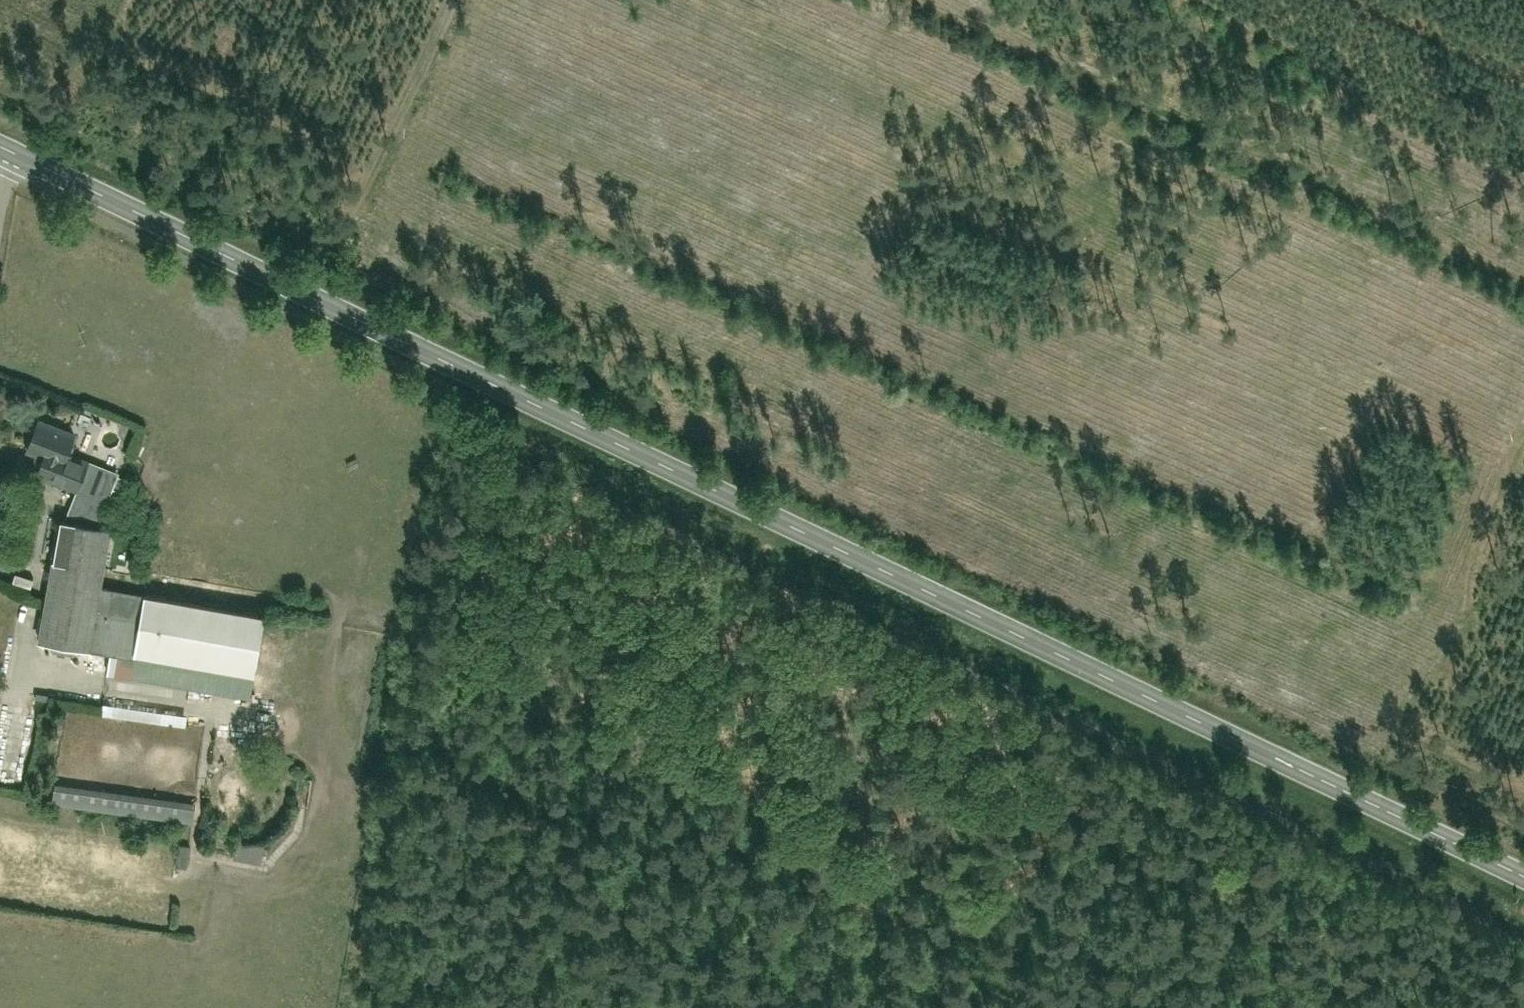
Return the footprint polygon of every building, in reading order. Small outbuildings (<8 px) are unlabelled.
[(38,422),(26,454),(44,460),(37,477),(78,493),(89,465),(70,458),(78,437),(38,422)] [(133,681),(250,703),(265,622),(101,591),(112,533),(57,523),(35,639),(138,659),(133,681)]
